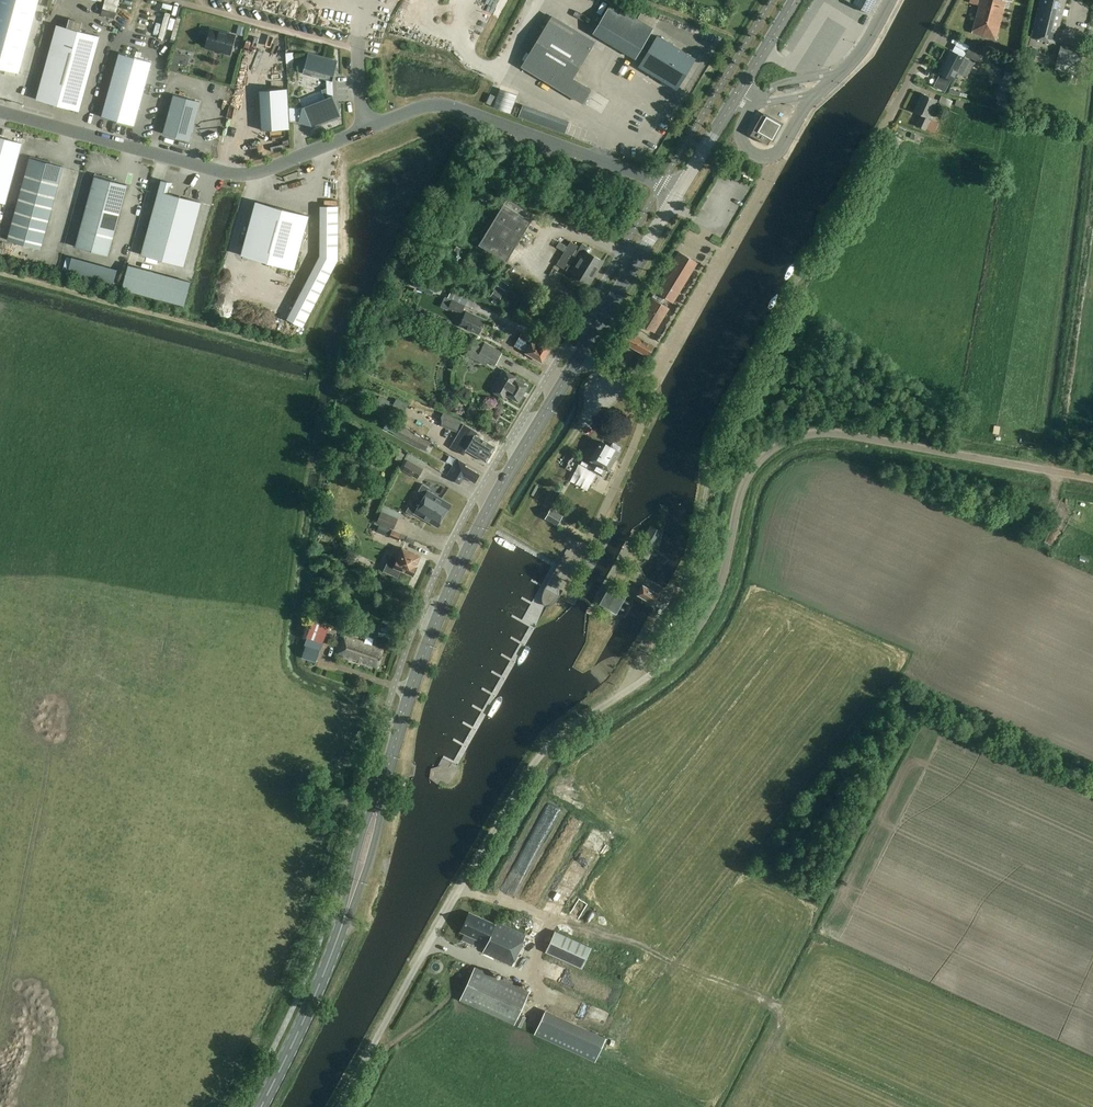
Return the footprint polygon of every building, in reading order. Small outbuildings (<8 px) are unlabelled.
[(18,73),(38,0),(0,0),(0,68),(18,73)] [(85,23),(100,26),(104,0),(89,0),(85,23)] [(119,0),(106,0),(102,15),(114,19),(119,0)] [(868,13),(875,0),(846,0),(868,13)] [(978,5),(971,32),(994,38),(998,24),(1000,24),(1004,7),(1003,7),(1005,0),(980,0),(978,5)] [(1037,11),(1031,38),(1055,44),(1066,0),(1040,0),(1037,11)] [(653,28),(652,28),(656,21),(641,12),(637,19),(610,3),(592,33),(635,58),(653,28)] [(572,78),(591,47),(562,30),(565,24),(552,16),(521,67),(582,104),(591,89),(572,78)] [(238,25),(236,32),(244,34),(246,27),(238,25)] [(56,26),(36,99),(79,111),(99,37),(56,26)] [(210,29),(205,47),(229,54),(234,36),(210,29)] [(676,88),(694,59),(657,36),(639,66),(676,88)] [(265,58),(268,46),(248,40),(244,53),(265,58)] [(959,40),(956,46),(967,51),(969,48),(970,45),(959,40)] [(1076,75),(1078,68),(1082,49),(1061,43),(1056,62),(1054,69),(1076,75)] [(1034,60),(1037,49),(1028,47),(1025,58),(1027,58),(1024,68),(1030,70),(1033,60),(1034,60)] [(967,51),(965,55),(978,62),(982,55),(969,48),(967,51)] [(944,62),(938,72),(946,76),(954,81),(957,73),(958,73),(962,75),(969,61),(964,59),(957,55),(950,51),(949,51),(944,62)] [(176,72),(181,54),(173,52),(169,70),(176,72)] [(293,52),(285,53),(286,63),(293,63),(293,52)] [(310,127),(334,118),(333,96),(332,81),(337,62),(330,60),(330,58),(308,52),(307,54),(302,74),(325,80),(326,88),(321,90),(321,91),(299,99),(302,107),(299,117),(300,117),(299,121),(298,122),(309,125),(310,127)] [(134,126),(151,62),(119,53),(101,117),(134,126)] [(269,69),(276,68),(276,58),(268,58),(269,69)] [(1013,73),(1004,71),(1000,89),(1009,91),(1013,73)] [(907,124),(916,98),(907,95),(910,89),(904,87),(893,119),(907,124)] [(913,111),(915,112),(918,113),(920,114),(916,125),(917,126),(921,127),(925,129),(926,129),(929,120),(930,118),(932,111),(934,105),(937,99),(929,96),(922,94),(921,93),(913,111)] [(189,141),(200,102),(173,95),(162,134),(189,141)] [(956,99),(954,105),(962,108),(964,102),(956,99)] [(569,122),(522,105),(518,117),(565,133),(569,122)] [(765,117),(761,115),(749,135),(767,145),(770,139),(771,139),(780,124),(765,116),(765,117)] [(909,137),(914,139),(922,142),(924,137),(911,132),(909,137)] [(3,210),(21,146),(0,141),(0,209),(3,210)] [(30,156),(17,204),(50,214),(63,167),(50,164),(50,162),(30,156)] [(705,191),(711,179),(700,173),(694,184),(705,191)] [(108,256),(127,185),(114,181),(114,179),(94,174),(75,247),(108,256)] [(172,183),(161,180),(141,255),(184,267),(201,203),(169,194),(172,183)] [(480,199),(484,202),(488,195),(483,192),(480,199)] [(506,261),(531,221),(527,220),(531,214),(506,199),(478,245),(506,261)] [(294,270),(308,216),(255,202),(250,220),(240,255),(250,258),(294,270)] [(11,228),(44,237),(50,214),(17,204),(11,228)] [(41,249),(44,237),(11,228),(7,240),(41,249)] [(563,253),(595,272),(602,261),(586,251),(588,248),(582,244),(580,247),(570,242),(563,253)] [(672,302),(696,263),(679,252),(654,292),(672,302)] [(588,284),(595,272),(563,253),(556,264),(588,284)] [(69,257),(65,274),(112,286),(116,269),(69,257)] [(497,286),(504,290),(508,285),(507,285),(501,281),(500,280),(497,286)] [(502,295),(494,289),(494,290),(490,295),(490,296),(498,302),(502,295)] [(440,306),(447,309),(448,308),(461,313),(463,310),(465,305),(468,299),(467,298),(450,291),(450,292),(448,298),(444,296),(440,306)] [(270,299),(274,303),(281,297),(277,293),(270,299)] [(645,305),(663,316),(668,308),(650,297),(645,305)] [(659,324),(663,316),(645,305),(640,313),(659,324)] [(486,320),(466,311),(465,315),(460,326),(479,334),(486,320)] [(659,324),(640,313),(635,321),(654,332),(659,324)] [(627,331),(621,342),(647,356),(653,345),(627,331)] [(501,335),(495,346),(504,352),(510,341),(501,335)] [(542,362),(551,347),(541,341),(539,346),(533,342),(531,345),(519,338),(515,345),(527,352),(526,353),(542,362)] [(495,366),(499,357),(502,352),(484,342),(481,347),(473,342),(466,355),(486,366),(488,362),(495,366)] [(525,365),(515,355),(518,352),(513,348),(507,354),(521,369),(525,365)] [(610,357),(615,360),(619,354),(614,351),(610,357)] [(502,370),(489,390),(491,392),(503,399),(505,395),(507,396),(518,402),(527,387),(523,384),(524,381),(515,376),(514,377),(503,371),(502,370)] [(400,418),(404,411),(393,406),(388,403),(389,401),(379,396),(373,407),(384,412),(386,407),(390,409),(389,413),(400,418)] [(475,422),(480,413),(469,406),(464,415),(475,422)] [(387,420),(383,428),(393,433),(397,426),(387,420)] [(475,435),(477,432),(464,425),(454,443),(465,450),(469,444),(475,435)] [(400,427),(396,435),(422,450),(427,441),(400,427)] [(465,450),(454,443),(451,447),(463,455),(466,450),(486,462),(489,458),(490,458),(493,454),(492,453),(495,447),(475,435),(469,444),(465,450)] [(594,462),(592,466),(582,460),(580,464),(603,477),(607,470),(609,471),(620,452),(618,451),(620,448),(612,443),(610,446),(602,442),(591,460),(594,462)] [(574,472),(562,465),(563,463),(554,458),(546,471),(568,483),(574,472)] [(457,459),(446,475),(460,483),(464,477),(474,483),(478,476),(479,474),(465,466),(466,464),(457,459)] [(406,460),(401,470),(402,470),(417,478),(422,469),(406,460)] [(425,495),(421,502),(444,516),(446,512),(448,511),(450,508),(449,506),(451,504),(428,491),(430,488),(422,484),(418,491),(425,495)] [(441,519),(443,517),(444,516),(421,502),(417,509),(410,505),(406,511),(413,516),(415,514),(437,527),(438,525),(440,524),(442,521),(441,519)] [(557,525),(562,516),(551,509),(546,519),(557,525)] [(381,512),(377,522),(393,529),(397,519),(381,512)] [(321,523),(318,527),(320,531),(324,532),(328,528),(326,524),(321,523)] [(398,541),(401,534),(392,530),(389,537),(398,541)] [(398,577),(401,570),(413,575),(417,567),(416,566),(420,556),(402,548),(397,559),(391,556),(384,571),(398,577)] [(345,561),(353,565),(356,558),(348,554),(345,561)] [(561,583),(565,576),(554,569),(550,576),(561,583)] [(642,585),(636,595),(652,605),(658,594),(642,585)] [(615,611),(625,594),(610,586),(601,603),(615,611)] [(542,599),(542,601),(542,602),(543,602),(543,603),(543,604),(544,605),(545,605),(545,606),(546,606),(547,606),(548,606),(549,606),(550,605),(551,605),(553,604),(554,602),(556,601),(557,600),(558,598),(559,597),(560,595),(546,587),(545,588),(545,590),(544,592),(543,593),(543,595),(542,597),(542,599)] [(672,611),(678,614),(685,602),(679,599),(672,611)] [(322,611),(317,618),(322,622),(328,615),(322,611)] [(351,660),(352,659),(352,658),(358,660),(358,662),(363,664),(364,662),(377,667),(378,666),(383,649),(371,645),(373,638),(366,636),(364,642),(343,635),(336,653),(343,655),(343,657),(351,660)] [(309,637),(306,645),(319,648),(321,641),(309,637)] [(306,645),(305,644),(301,658),(316,662),(320,649),(319,648),(306,645)] [(535,799),(544,799),(544,781),(535,781),(535,799)] [(487,942),(482,952),(512,966),(526,935),(496,922),(495,924),(469,912),(460,932),(482,942),(482,940),(487,942)] [(545,952),(581,968),(591,948),(554,931),(545,952)] [(475,967),(461,1000),(515,1023),(529,991),(513,983),(502,979),(475,967)] [(544,986),(549,974),(533,967),(528,979),(544,986)] [(545,1009),(549,997),(530,990),(526,1002),(545,1009)] [(547,1013),(549,1008),(547,1007),(534,1034),(595,1061),(605,1039),(547,1013)] [(515,1024),(521,1027),(526,1017),(520,1014),(515,1024)]
